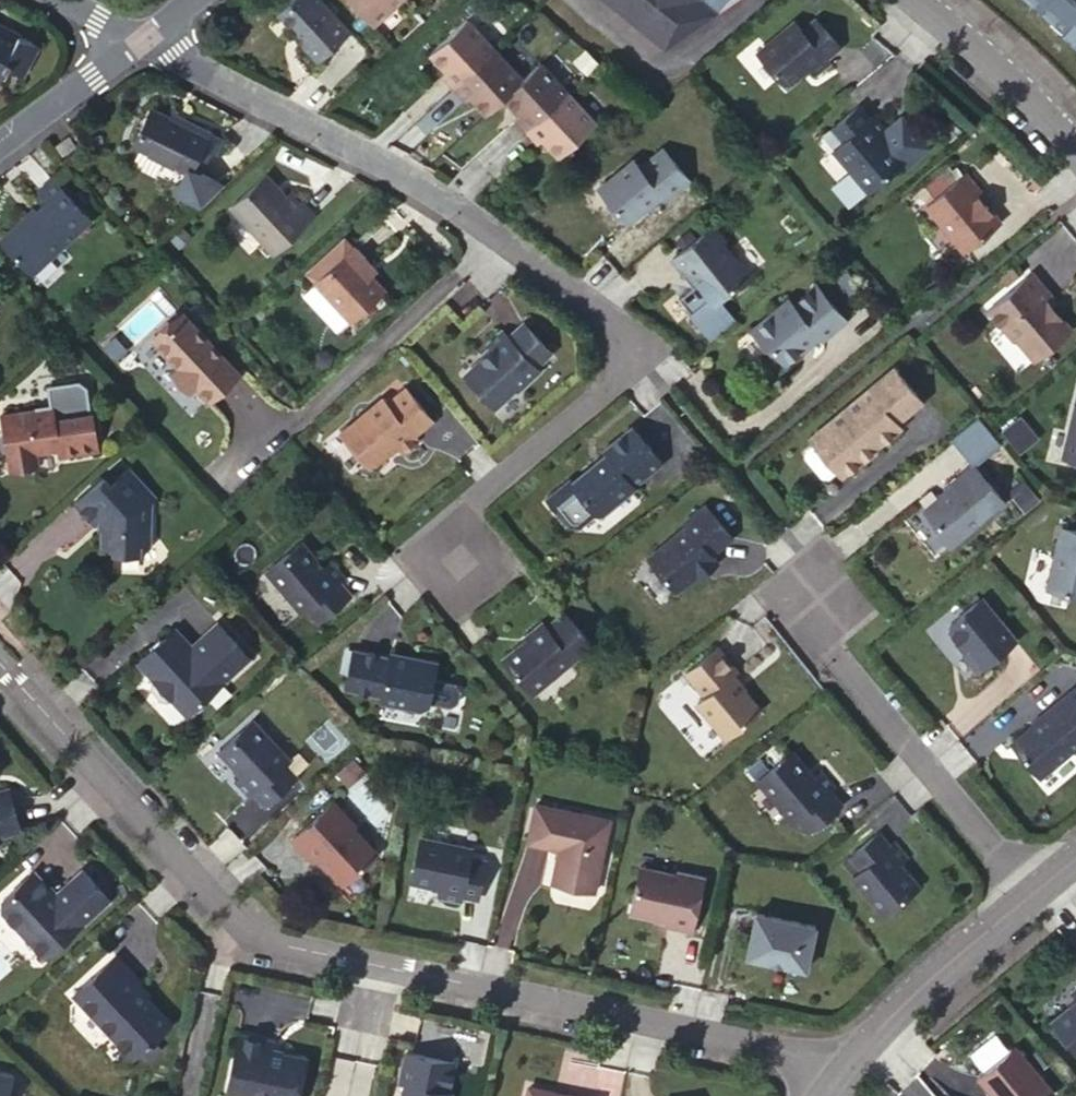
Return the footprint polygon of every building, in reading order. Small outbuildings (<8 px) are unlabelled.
[(303,46),(318,63),(351,33),(321,0),(292,0),(277,13),(297,33),(306,43),(303,46)] [(374,26),(402,0),(350,0),(374,26)] [(672,54),(733,0),(605,0),(672,54)] [(1061,30),(1063,27),(1075,40),(1075,0),(1028,0),(1061,30)] [(827,60),(823,55),(836,44),(814,17),(801,28),(793,19),(755,50),(783,84),(806,65),(811,73),(827,60)] [(466,23),(430,57),(446,74),(441,79),(452,91),(493,53),(466,23)] [(3,65),(6,59),(19,66),(33,41),(0,24),(0,63),(3,65)] [(293,36),(303,46),(306,43),(297,33),(293,36)] [(520,82),(493,53),(452,91),(463,103),(468,99),(484,116),(504,98),(520,82)] [(6,59),(3,65),(17,72),(19,66),(6,59)] [(567,93),(540,65),(520,82),(504,98),(521,115),(515,120),(526,131),(567,93)] [(595,122),(567,93),(526,131),(538,144),(544,139),(558,156),(595,122)] [(884,127),(872,114),(867,118),(855,104),(828,126),(839,140),(831,147),(830,147),(865,190),(899,162),(909,160),(924,147),(903,121),(893,129),(884,127)] [(222,140),(210,133),(210,132),(187,120),(184,126),(171,118),(153,108),(134,143),(186,171),(175,193),(200,207),(223,186),(198,173),(210,150),(215,153),(222,140)] [(187,120),(174,113),(171,118),(184,126),(187,120)] [(898,116),(884,127),(893,129),(903,121),(898,116)] [(839,140),(828,126),(820,133),(831,147),(839,140)] [(61,154),(74,144),(67,136),(55,146),(61,154)] [(596,190),(625,225),(659,196),(663,201),(687,181),(661,150),(638,169),(631,161),(596,190)] [(965,172),(925,205),(963,251),(999,222),(979,196),(982,193),(965,172)] [(272,252),(314,215),(292,191),(287,196),(265,174),(230,205),(272,252)] [(33,275),(89,222),(47,175),(45,176),(54,186),(42,195),(40,192),(39,193),(46,201),(2,242),(33,275)] [(689,317),(687,318),(702,335),(727,314),(716,302),(745,277),(717,244),(720,242),(709,228),(669,263),(680,276),(683,274),(694,288),(677,302),(689,317)] [(353,247),(344,238),(306,272),(315,281),(314,282),(315,283),(302,294),(336,331),(349,319),(350,320),(383,289),(361,265),(367,260),(353,246),(353,247)] [(1055,303),(1030,274),(986,311),(1011,341),(1018,341),(1033,360),(1069,330),(1055,314),(1051,314),(1048,309),(1055,303)] [(843,320),(813,285),(790,304),(785,298),(751,328),(751,333),(760,344),(766,345),(782,364),(815,335),(820,340),(843,320)] [(182,313),(156,337),(151,342),(176,368),(170,374),(186,393),(193,386),(206,400),(210,397),(237,371),(182,313)] [(508,336),(502,330),(488,343),(492,348),(463,374),(494,407),(515,387),(517,390),(538,370),(535,366),(550,352),(523,322),(508,336)] [(891,367),(806,438),(811,444),(834,471),(838,476),(860,458),(858,455),(867,448),(869,450),(897,427),(893,422),(918,401),(891,367)] [(31,455),(36,454),(60,451),(60,458),(100,454),(93,414),(91,414),(88,389),(81,384),(50,388),(53,408),(2,415),(10,467),(32,464),(31,455)] [(378,401),(336,435),(361,466),(368,466),(390,448),(397,456),(413,443),(408,438),(427,422),(402,391),(383,406),(378,401)] [(1064,457),(1075,460),(1075,405),(1064,457)] [(1002,430),(1020,452),(1038,436),(1020,415),(1002,430)] [(949,438),(972,465),(998,443),(976,416),(949,438)] [(564,480),(541,499),(564,527),(574,528),(592,513),(599,514),(631,488),(630,486),(658,463),(628,428),(599,451),(602,454),(597,459),(598,461),(589,469),(587,467),(567,483),(564,480)] [(834,471),(811,444),(802,451),(802,458),(818,478),(825,478),(834,471)] [(37,468),(36,454),(31,455),(32,464),(10,467),(10,472),(37,468)] [(972,465),(971,464),(947,484),(950,486),(921,510),(936,527),(935,532),(944,542),(950,543),(1002,501),(972,465)] [(153,499),(159,499),(161,474),(129,469),(113,484),(105,475),(75,503),(95,524),(103,517),(109,524),(104,529),(102,545),(122,546),(122,552),(139,554),(151,543),(152,513),(153,499)] [(1029,482),(1017,492),(1030,507),(1041,497),(1029,482)] [(693,574),(695,577),(713,562),(707,555),(728,538),(702,505),(681,522),(683,525),(644,557),(671,592),(693,574)] [(1058,528),(1044,590),(1075,597),(1075,532),(1058,528)] [(319,568),(297,541),(263,570),(298,611),(304,606),(315,620),(346,594),(335,581),(340,577),(327,561),(319,568)] [(1013,641),(979,598),(948,623),(947,629),(964,651),(961,653),(975,671),(1013,641)] [(584,645),(560,613),(542,627),(537,620),(519,634),(521,637),(496,656),(522,691),(584,645)] [(215,626),(189,649),(173,630),(158,643),(161,646),(153,653),(150,651),(137,663),(152,680),(148,683),(148,691),(159,703),(167,703),(170,700),(185,717),(247,660),(215,626)] [(701,695),(693,702),(721,737),(756,709),(729,675),(734,671),(714,646),(682,672),(701,695)] [(348,649),(336,647),(329,684),(340,687),(348,649)] [(454,690),(450,683),(429,679),(432,660),(406,655),(405,658),(385,654),(384,656),(348,649),(340,687),(376,695),(375,700),(415,709),(423,704),(424,701),(446,705),(452,701),(454,690)] [(1009,744),(1038,778),(1072,750),(1073,751),(1075,748),(1075,701),(1069,692),(1042,714),(1043,715),(1009,744)] [(246,722),(214,752),(238,777),(231,784),(245,798),(250,793),(262,807),(292,778),(280,766),(284,761),(246,722)] [(789,751),(755,780),(790,822),(795,818),(806,831),(837,805),(826,792),(832,788),(819,772),(811,779),(789,751)] [(347,758),(333,772),(344,784),(359,770),(347,758)] [(16,822),(2,780),(0,781),(0,827),(16,822)] [(329,801),(289,839),(311,862),(315,858),(340,884),(374,852),(350,827),(352,824),(329,801)] [(547,882),(590,892),(606,820),(531,804),(523,842),(555,849),(547,882)] [(850,876),(881,915),(916,886),(897,864),(905,857),(892,842),(887,846),(876,832),(849,855),(860,868),(850,876)] [(467,849),(417,838),(407,882),(439,888),(437,898),(456,902),(458,896),(474,899),(481,861),(465,858),(467,849)] [(688,932),(700,877),(673,872),(672,874),(636,866),(626,912),(664,920),(662,926),(688,932)] [(37,955),(104,899),(80,870),(51,894),(29,869),(0,894),(0,910),(37,955)] [(811,924),(752,913),(743,956),(802,968),(811,924)] [(111,958),(68,997),(124,1058),(130,1059),(165,1027),(130,989),(135,985),(111,958)] [(1052,1023),(1075,1052),(1075,1003),(1052,1023)] [(237,1095),(298,1095),(306,1058),(283,1052),(282,1055),(271,1053),(273,1041),(238,1034),(226,1094),(237,1095)] [(977,1077),(993,1095),(1048,1095),(1052,1093),(1013,1046),(977,1077)] [(407,1052),(400,1083),(407,1084),(404,1095),(447,1095),(448,1091),(445,1091),(452,1062),(407,1052)] [(13,1074),(0,1071),(0,1095),(8,1095),(13,1074)]
